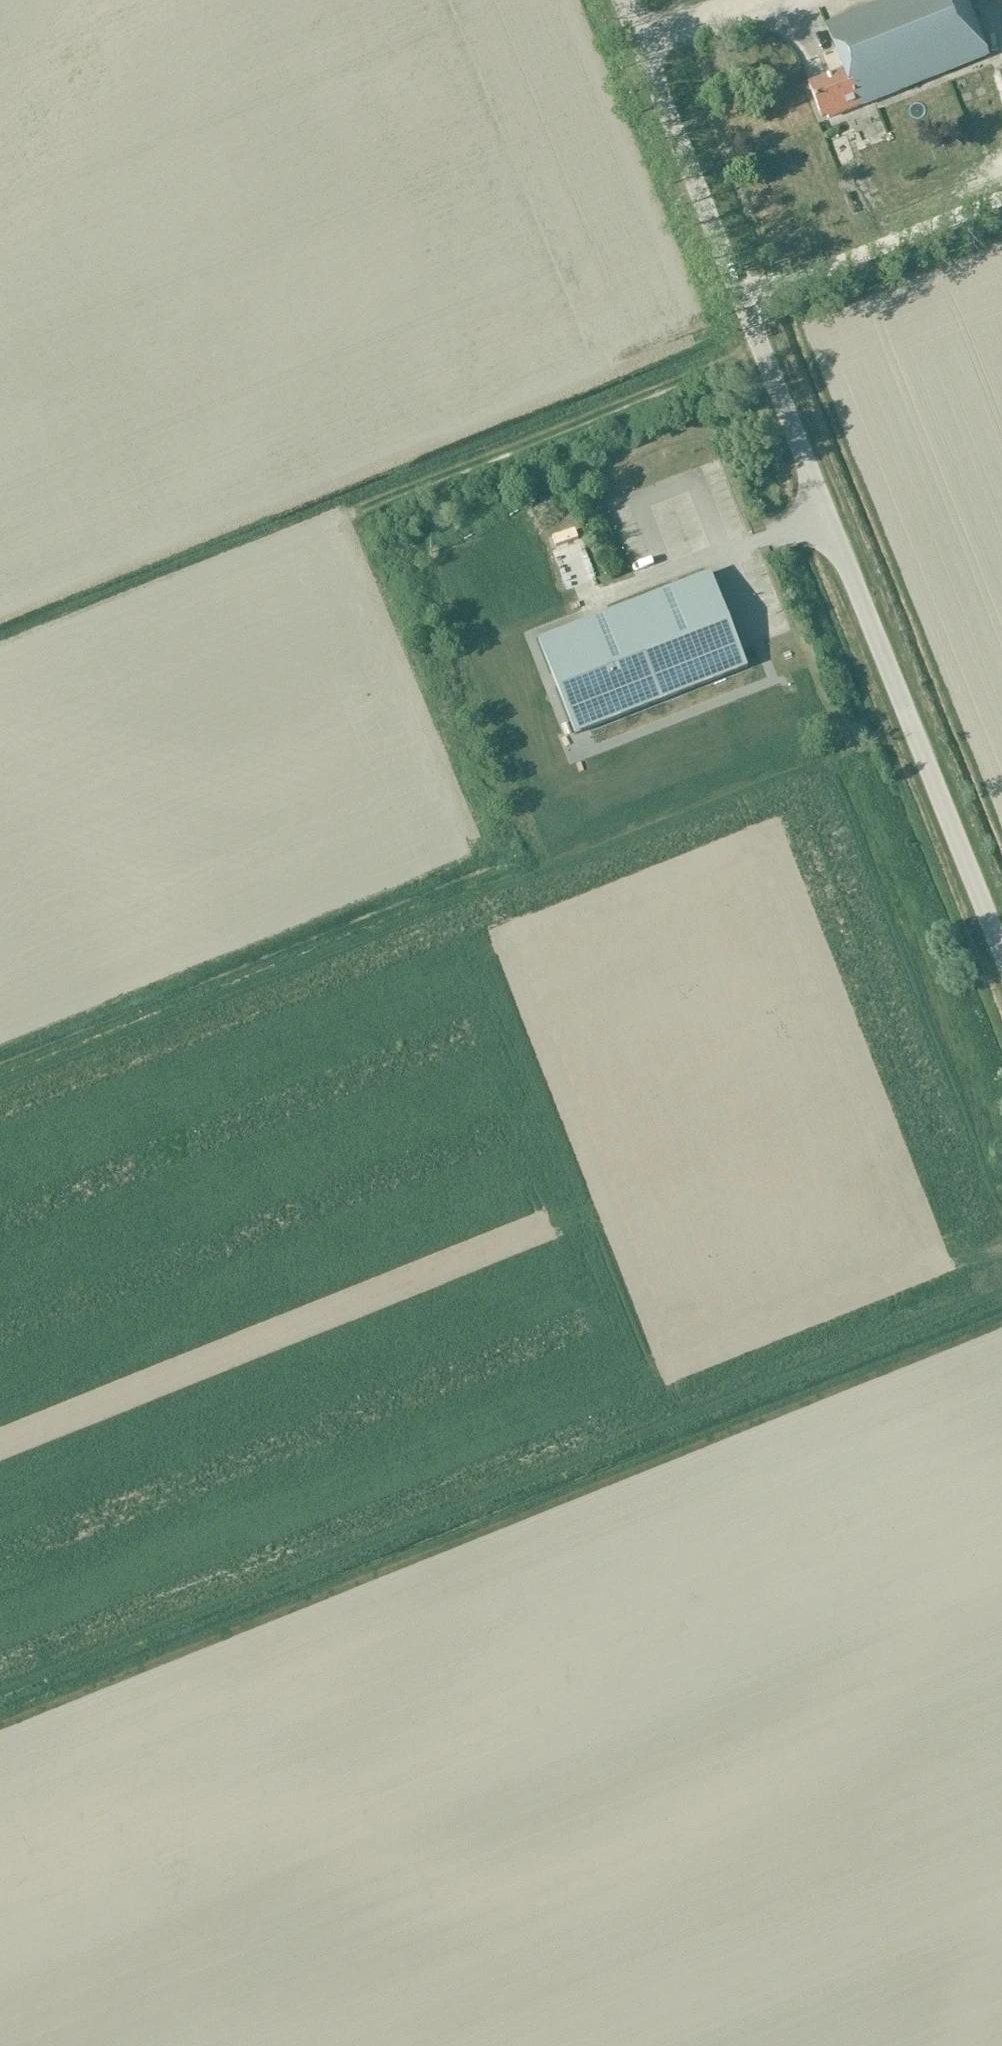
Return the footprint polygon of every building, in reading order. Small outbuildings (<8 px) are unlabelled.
[(989,53),(968,0),(893,0),(824,27),(842,70),(808,85),(821,119),(845,109),(847,112),(989,53)] [(747,667),(710,574),(539,640),(576,734),(747,667)]
